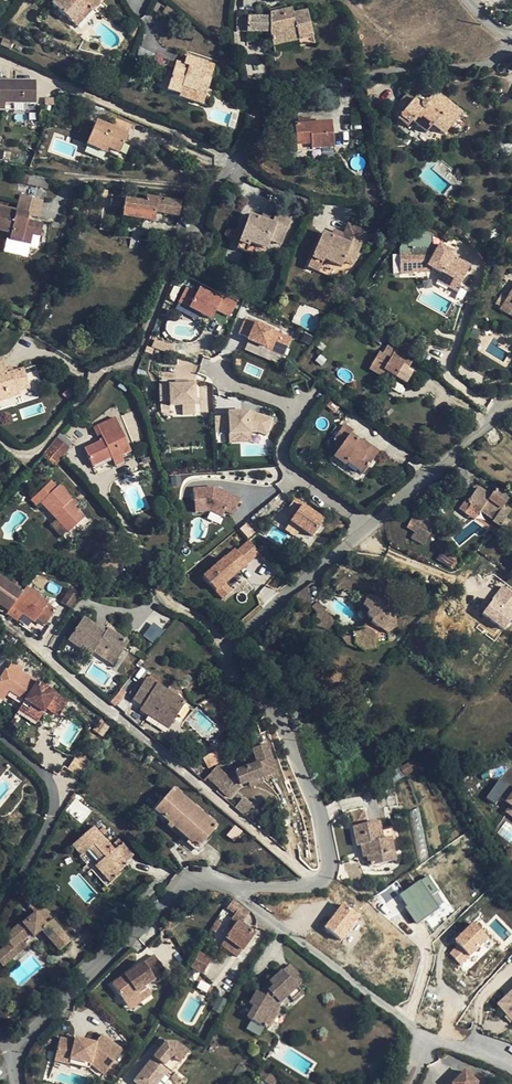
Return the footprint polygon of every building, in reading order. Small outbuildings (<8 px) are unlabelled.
[(91,9),(99,0),(56,0),(52,5),(70,22),(86,5),(91,9)] [(75,26),(91,9),(86,5),(70,22),(75,26)] [(299,47),(313,44),(305,11),(291,15),(290,9),(281,12),(268,15),(268,18),(268,31),(268,32),(272,45),(297,39),(299,47)] [(268,31),(268,18),(238,18),(238,31),(268,31)] [(501,62),(509,72),(511,70),(511,55),(501,62)] [(185,56),(183,65),(187,66),(186,71),(173,67),(167,89),(179,93),(181,87),(205,94),(210,78),(202,76),(206,63),(185,56)] [(175,62),(173,67),(186,71),(187,66),(183,65),(175,62)] [(13,110),(13,104),(34,104),(34,83),(0,82),(0,111),(13,110)] [(202,104),(205,94),(181,87),(179,93),(178,96),(202,104)] [(431,87),(422,99),(424,101),(427,101),(434,90),(431,87)] [(461,113),(434,90),(427,101),(424,101),(422,99),(416,95),(413,99),(402,113),(394,107),(389,113),(407,128),(411,121),(425,132),(431,125),(443,134),(461,113)] [(406,93),(394,107),(402,113),(413,99),(406,93)] [(115,118),(111,128),(126,135),(130,125),(115,118)] [(126,135),(111,128),(95,122),(85,144),(105,153),(107,149),(118,153),(126,135)] [(293,125),(294,145),(309,144),(309,149),(332,148),(330,123),(293,125)] [(437,142),(443,134),(431,125),(425,132),(437,142)] [(489,145),(495,157),(511,149),(511,133),(489,145)] [(24,192),(26,184),(28,175),(18,173),(15,190),(24,192)] [(28,175),(26,184),(46,189),(48,180),(28,175)] [(124,198),(121,216),(154,222),(155,212),(178,215),(180,201),(145,195),(144,202),(124,198)] [(121,208),(122,199),(111,198),(109,207),(121,208)] [(32,233),(39,235),(41,225),(26,221),(27,215),(15,212),(15,210),(0,207),(0,230),(10,232),(8,239),(21,242),(23,232),(32,233)] [(270,224),(259,220),(247,216),(235,249),(262,260),(269,241),(280,245),(290,216),(275,210),(273,217),(270,224)] [(261,212),(259,220),(270,224),(273,217),(261,212)] [(340,244),(330,240),(321,235),(307,267),(335,279),(342,261),(349,263),(363,232),(348,224),(343,237),(340,244)] [(30,244),(32,233),(23,232),(21,242),(30,244)] [(333,233),(330,240),(340,244),(343,237),(333,233)] [(449,282),(456,288),(471,268),(463,263),(460,268),(443,255),(445,252),(439,247),(440,245),(433,240),(431,243),(406,248),(407,252),(394,255),(398,275),(412,272),(412,270),(430,267),(432,264),(441,272),(451,278),(449,282)] [(458,288),(456,288),(449,282),(451,278),(441,272),(436,279),(454,294),(458,288)] [(185,286),(176,308),(211,322),(216,310),(231,316),(237,301),(199,286),(197,291),(185,286)] [(509,298),(503,309),(511,313),(511,300),(509,298)] [(35,309),(30,320),(37,322),(41,312),(35,309)] [(285,353),(292,334),(245,317),(238,336),(285,353)] [(380,345),(384,339),(374,332),(370,338),(380,345)] [(264,357),(267,348),(248,341),(245,349),(264,357)] [(413,359),(396,347),(395,348),(388,344),(382,354),(378,352),(368,369),(380,376),(384,370),(405,382),(410,373),(406,371),(408,368),(413,359)] [(3,370),(1,361),(0,361),(0,400),(18,394),(17,391),(27,389),(21,370),(11,373),(5,375),(3,370)] [(208,412),(206,380),(159,384),(161,416),(208,412)] [(229,412),(230,443),(251,442),(251,434),(271,433),(271,410),(229,412)] [(218,443),(229,442),(227,411),(215,412),(218,443)] [(98,441),(99,443),(100,446),(96,448),(95,445),(84,450),(90,466),(109,457),(113,466),(122,462),(120,456),(130,452),(114,418),(92,428),(96,437),(99,435),(101,440),(98,441)] [(362,445),(359,443),(349,436),(352,432),(343,425),(331,441),(339,446),(335,451),(348,461),(346,463),(362,474),(375,455),(369,451),(368,452),(363,449),(362,445)] [(60,432),(55,438),(67,448),(71,443),(60,432)] [(57,451),(62,456),(67,448),(55,438),(50,445),(57,451)] [(361,441),(359,443),(362,445),(363,449),(368,452),(369,451),(375,455),(377,453),(361,441)] [(57,451),(50,445),(41,456),(53,466),(62,456),(57,451)] [(332,456),(345,465),(346,463),(348,461),(335,451),(332,456)] [(40,503),(55,520),(66,531),(68,533),(82,518),(73,509),(68,503),(72,499),(59,485),(55,489),(50,482),(30,500),(36,507),(40,503)] [(466,497),(459,508),(464,513),(471,504),(493,519),(492,521),(499,526),(509,512),(509,511),(503,506),(508,498),(501,494),(495,489),(492,491),(490,494),(486,491),(478,486),(468,499),(466,497)] [(209,520),(221,520),(221,514),(238,513),(237,488),(193,490),(194,512),(208,512),(209,520)] [(504,490),(501,494),(508,498),(511,494),(504,490)] [(291,496),(277,522),(311,541),(325,515),(291,496)] [(508,498),(503,506),(509,511),(511,506),(511,501),(508,498)] [(77,504),(72,499),(68,503),(73,509),(77,504)] [(422,515),(418,521),(432,530),(436,523),(422,515)] [(432,530),(418,521),(411,518),(406,527),(414,531),(410,538),(424,545),(432,530)] [(60,538),(66,531),(55,520),(49,526),(60,538)] [(227,582),(260,553),(246,537),(203,575),(223,599),(234,590),(227,582)] [(456,558),(445,550),(440,558),(451,566),(456,558)] [(353,633),(348,630),(345,629),(340,636),(346,644),(352,643),(356,645),(364,651),(376,648),(376,645),(387,642),(386,632),(395,626),(393,611),(397,611),(401,606),(350,571),(334,584),(339,591),(347,588),(361,598),(364,600),(362,605),(367,610),(367,614),(370,618),(370,620),(369,625),(366,629),(353,633)] [(7,610),(11,606),(33,621),(35,618),(43,624),(53,609),(45,603),(46,602),(25,586),(21,591),(0,576),(0,605),(7,610)] [(511,620),(511,590),(505,584),(482,611),(504,630),(511,620)] [(307,586),(292,596),(302,608),(312,602),(307,586)] [(68,596),(59,608),(67,613),(76,601),(68,596)] [(350,627),(348,630),(353,633),(366,629),(369,625),(370,620),(370,618),(367,614),(367,610),(362,605),(364,600),(361,598),(358,604),(361,610),(363,619),(366,622),(363,627),(359,628),(350,627)] [(325,612),(317,601),(311,606),(316,611),(315,625),(327,629),(335,621),(325,612)] [(103,632),(97,628),(81,618),(67,639),(89,654),(91,651),(94,646),(114,659),(126,643),(105,629),(103,632)] [(143,635),(154,643),(163,630),(152,622),(143,635)] [(111,665),(114,659),(94,646),(91,651),(111,665)] [(57,699),(54,705),(51,709),(59,714),(68,699),(31,677),(29,679),(27,683),(23,680),(16,677),(8,689),(24,699),(31,702),(28,707),(40,714),(48,701),(52,696),(57,699)] [(132,699),(141,704),(170,723),(183,702),(144,678),(132,699)] [(48,701),(54,705),(57,699),(52,696),(48,701)] [(37,721),(40,714),(28,707),(31,702),(24,699),(18,708),(37,721)] [(167,728),(170,723),(141,704),(138,710),(167,728)] [(238,785),(276,773),(267,746),(254,751),(258,764),(232,773),(219,789),(228,796),(238,785)] [(410,762),(401,767),(405,775),(415,769),(410,762)] [(495,804),(508,783),(499,777),(487,798),(495,804)] [(171,789),(154,810),(168,821),(172,826),(196,847),(213,825),(171,789)] [(368,856),(366,856),(369,866),(388,863),(386,853),(393,851),(397,850),(393,829),(381,831),(379,822),(366,824),(363,810),(350,813),(356,846),(360,845),(366,844),(368,856)] [(82,830),(84,832),(91,827),(88,824),(82,830)] [(126,864),(124,862),(113,849),(92,826),(91,827),(84,832),(70,844),(79,855),(87,848),(92,845),(102,857),(99,861),(94,865),(109,881),(119,874),(117,872),(126,864)] [(113,842),(117,846),(121,842),(117,838),(113,842)] [(132,854),(121,842),(117,846),(113,849),(124,862),(132,854)] [(362,857),(366,856),(368,856),(366,844),(360,845),(362,857)] [(87,848),(99,861),(102,857),(92,845),(87,848)] [(395,861),(393,851),(386,853),(388,863),(395,861)] [(416,922),(446,903),(427,875),(397,894),(416,922)] [(26,904),(34,913),(40,907),(33,899),(26,904)] [(249,912),(232,900),(225,908),(235,916),(233,920),(236,923),(224,942),(240,952),(252,934),(241,925),(249,912)] [(341,941),(362,916),(344,901),(324,926),(341,941)] [(20,941),(29,934),(31,936),(40,929),(58,949),(68,940),(40,907),(34,913),(21,923),(19,924),(3,937),(7,943),(0,949),(0,964),(1,965),(16,952),(12,948),(20,941)] [(223,917),(217,914),(212,924),(218,927),(223,917)] [(454,939),(458,943),(449,953),(461,965),(490,936),(473,920),(454,939)] [(94,929),(84,923),(76,936),(85,941),(94,929)] [(24,945),(20,941),(12,948),(16,952),(24,945)] [(200,945),(190,962),(204,969),(213,952),(200,945)] [(119,999),(141,984),(139,981),(149,974),(150,976),(162,968),(150,951),(137,960),(136,958),(106,981),(119,999)] [(299,976),(289,964),(282,971),(293,982),(299,976)] [(265,996),(259,993),(257,991),(251,1002),(250,1004),(254,1006),(252,1009),(248,1018),(266,1028),(280,1003),(288,996),(295,1003),(305,995),(297,987),(304,981),(299,976),(293,982),(282,971),(269,983),(273,987),(268,991),(265,996)] [(264,987),(259,993),(265,996),(268,991),(273,987),(269,983),(264,987)] [(144,989),(141,984),(119,999),(123,1005),(144,989)] [(495,1005),(511,1025),(511,990),(495,1005)] [(251,1002),(245,999),(242,1004),(252,1009),(254,1006),(250,1004),(251,1002)] [(61,1056),(89,1063),(103,1074),(120,1051),(100,1035),(94,1043),(74,1039),(73,1042),(59,1039),(56,1053),(59,1053),(61,1056)] [(166,1041),(136,1081),(141,1083),(145,1083),(159,1066),(167,1065),(171,1068),(186,1049),(176,1041),(166,1041)] [(88,1068),(89,1063),(61,1056),(59,1053),(56,1053),(54,1060),(88,1068)] [(167,1065),(159,1066),(145,1083),(153,1083),(167,1065)] [(276,1075),(264,1065),(256,1077),(267,1083),(271,1083),(276,1075)] [(465,1071),(454,1082),(452,1083),(478,1083),(465,1071)]
